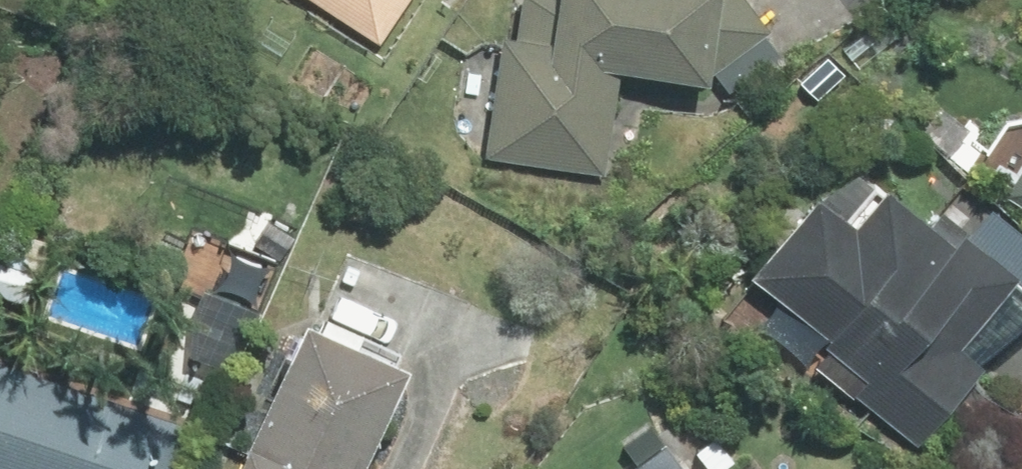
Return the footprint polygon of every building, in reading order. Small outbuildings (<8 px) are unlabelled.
[(385,39),(405,0),(310,0),(385,39)] [(697,85),(725,114),(785,66),(732,0),(508,0),(505,39),(480,38),(475,159),(599,165),(604,77),(697,85)] [(890,40),(868,14),(790,83),(813,109),(890,40)] [(999,201),(1021,215),(1021,162),(999,201)] [(748,331),(912,449),(970,368),(946,350),(997,279),(867,186),(838,227),(795,196),(727,290),(761,314),(748,331)] [(237,301),(186,285),(161,365),(213,380),(237,301)] [(289,326),(227,468),(358,468),(399,374),(289,326)] [(177,433),(0,370),(0,468),(164,468),(177,433)] [(595,468),(698,468),(664,424),(629,451),(625,446),(595,468)]
